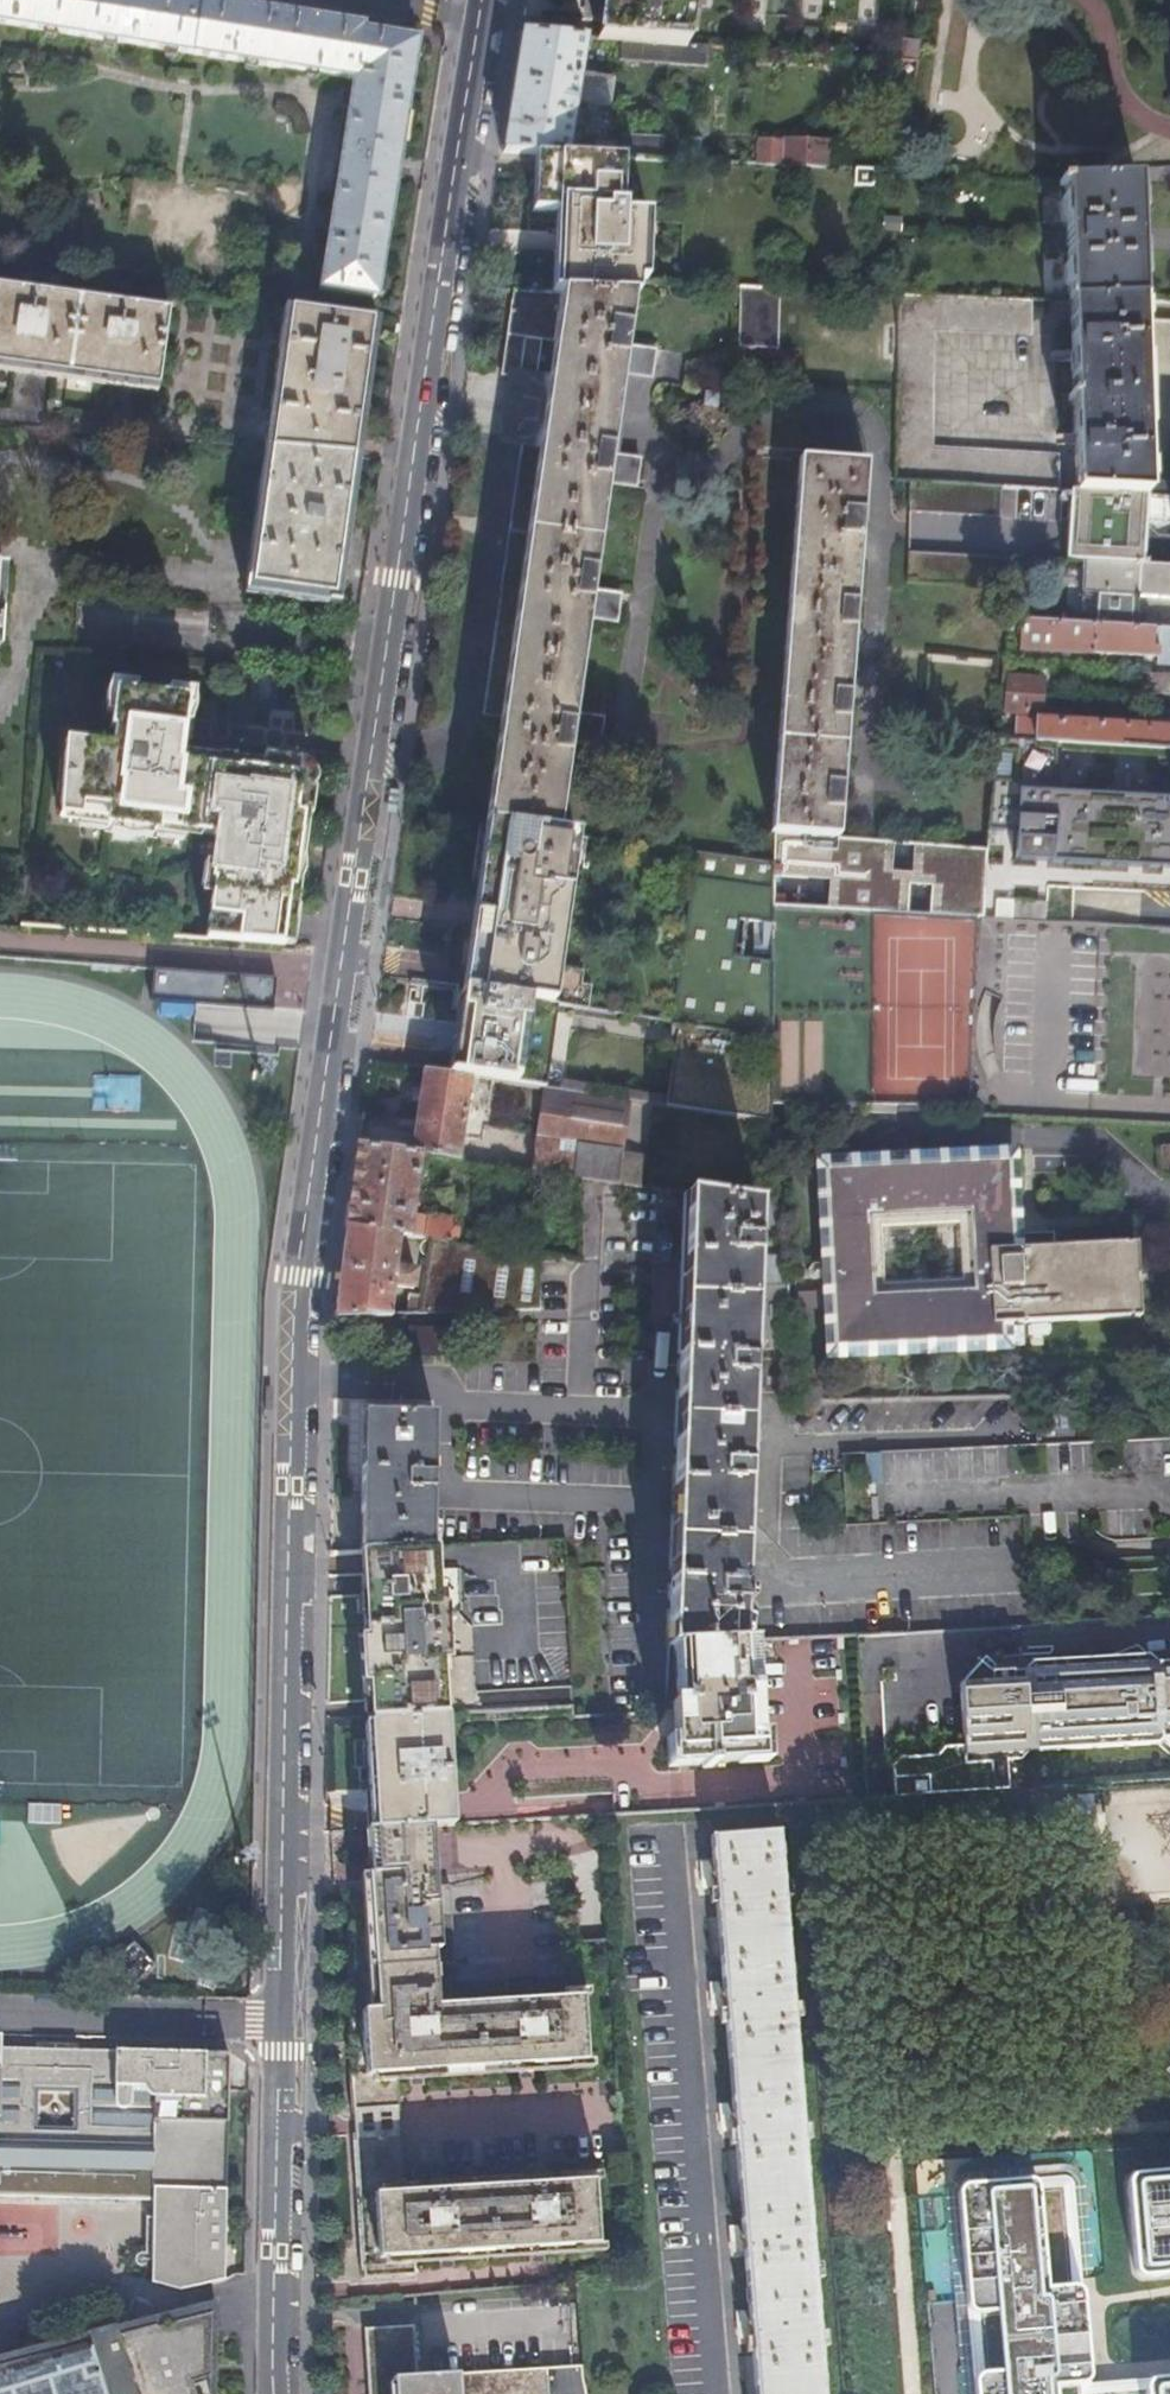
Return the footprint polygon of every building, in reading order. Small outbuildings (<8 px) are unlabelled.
[(300,22),(285,19),(285,16),(272,14),(271,17),(168,0),(0,0),(0,27),(293,74),(312,77),(350,83),(348,96),(345,95),(343,109),(346,109),(328,218),(326,217),(323,232),(326,233),(316,292),(373,302),(384,232),(380,231),(400,112),(403,113),(412,55),(413,44),(358,35),(359,31),(319,25),(300,22)] [(595,40),(670,45),(687,46),(693,0),(601,0),(595,40)] [(514,78),(502,153),(533,155),(566,156),(575,103),(598,106),(601,84),(578,82),(584,39),(521,35),(514,78)] [(669,66),(705,69),(706,47),(687,46),(670,45),(669,66)] [(730,70),(731,49),(706,47),(705,69),(730,70)] [(619,136),(620,158),(683,161),(684,152),(660,151),(661,138),(619,136)] [(807,166),(809,140),(783,139),(782,142),(757,141),(755,164),(807,166)] [(807,166),(825,167),(826,141),(809,140),(807,166)] [(620,208),(620,158),(566,156),(533,155),(531,212),(553,213),(552,243),(551,294),(632,298),(637,298),(638,286),(644,286),(647,217),(622,216),(623,208),(620,208)] [(873,169),(851,168),(851,187),(873,188),(873,169)] [(1169,182),(1169,168),(1103,169),(1102,179),(1135,180),(1169,182)] [(1135,180),(1102,179),(1102,180),(1059,181),(1059,186),(1064,186),(1065,232),(1044,232),(1044,252),(1066,252),(1068,299),(1070,299),(1070,302),(1139,299),(1137,242),(1135,180)] [(155,393),(166,314),(0,289),(0,370),(155,393)] [(777,290),(740,289),(739,348),(776,349),(777,290)] [(551,294),(513,292),(501,366),(500,376),(505,377),(493,444),(515,447),(510,480),(495,592),(477,715),(499,719),(484,824),(556,834),(569,735),(599,739),(602,719),(572,715),(586,617),(616,621),(619,602),(588,598),(606,475),(636,479),(639,461),(609,457),(622,371),(651,375),(653,357),(624,353),(632,298),(551,294)] [(1032,298),(898,294),(896,479),(909,480),(1001,486),(1057,489),(1057,454),(933,447),(934,331),(1030,334),(1032,298)] [(1139,301),(1139,299),(1070,302),(1076,490),(1147,494),(1146,481),(1141,363),(1139,301)] [(265,454),(348,462),(356,411),(369,325),(287,313),(265,454)] [(337,553),(348,462),(265,454),(249,591),(331,601),(337,553)] [(772,834),(775,834),(838,839),(864,467),(798,461),(772,834)] [(1001,486),(909,480),(910,511),(999,517),(1001,486)] [(1146,481),(1147,494),(1168,495),(1169,496),(1169,482),(1146,481)] [(1169,526),(1169,500),(1146,498),(1145,525),(1169,526)] [(1014,559),(910,551),(910,580),(1013,586),(1014,559)] [(1138,597),(1169,599),(1169,566),(1140,565),(1085,561),(1081,625),(1136,628),(1138,597)] [(1136,628),(1081,625),(1023,621),(1021,650),(1153,658),(1154,637),(1159,638),(1157,664),(1169,665),(1169,630),(1136,628)] [(1015,629),(1010,629),(1006,665),(1012,666),(1015,629)] [(1009,677),(1007,712),(1043,715),(1045,679),(1009,677)] [(179,847),(180,838),(213,842),(210,870),(201,869),(198,892),(208,893),(203,945),(282,951),(289,952),(294,916),(297,890),(290,889),(302,802),(309,803),(311,786),(311,782),(309,777),(307,773),(303,770),(289,769),(278,767),(277,772),(259,770),(241,767),(241,766),(236,765),(232,763),(227,762),(224,761),(219,761),(215,761),(211,762),(206,761),(205,770),(176,766),(180,738),(183,711),(192,712),(194,695),(165,692),(164,701),(132,697),(133,688),(107,685),(105,689),(104,693),(102,699),(102,705),(103,711),(102,717),(112,718),(109,741),(97,750),(61,745),(55,821),(76,824),(75,833),(101,836),(101,838),(115,840),(122,843),(130,844),(137,845),(145,844),(159,846),(160,844),(179,847)] [(1016,739),(1059,742),(1169,749),(1169,728),(1038,719),(1038,720),(1018,719),(1016,739)] [(998,738),(989,831),(1019,832),(1018,861),(1169,869),(1169,807),(1169,800),(1056,794),(1059,742),(1016,739),(998,738)] [(471,914),(460,994),(468,996),(555,1008),(586,1012),(589,990),(580,988),(582,974),(556,970),(575,837),(556,834),(484,824),(471,914)] [(838,839),(775,834),(774,865),(773,907),(982,919),(984,919),(988,849),(890,843),(838,839)] [(668,1024),(676,1025),(737,1034),(771,1039),(773,907),(774,865),(695,854),(668,1024)] [(995,900),(995,917),(1045,918),(1045,901),(995,900)] [(771,1081),(771,1105),(785,1105),(805,1106),(972,1108),(982,919),(773,907),(771,1039),(771,1081)] [(270,971),(144,963),(143,995),(269,1001),(269,992),(270,971)] [(448,1077),(485,1082),(506,1085),(544,1090),(555,1008),(468,996),(460,994),(454,1033),(448,1077)] [(665,1107),(771,1123),(771,1105),(771,1081),(731,1076),(737,1034),(676,1025),(665,1107)] [(406,1125),(415,1073),(372,1066),(363,1118),(406,1125)] [(416,1112),(410,1155),(420,1157),(458,1162),(466,1106),(481,1108),(485,1082),(448,1077),(422,1073),(416,1112)] [(537,1143),(621,1155),(624,1129),(628,1102),(544,1090),(537,1143)] [(637,1131),(641,1104),(628,1102),(624,1129),(637,1131)] [(805,1106),(785,1105),(785,1115),(805,1116),(805,1106)] [(533,1173),(577,1179),(597,1182),(639,1188),(643,1158),(621,1155),(537,1143),(533,1173)] [(1161,1146),(1162,1175),(1169,1174),(1169,1145),(1161,1146)] [(349,1215),(347,1229),(398,1237),(409,1238),(412,1215),(420,1157),(410,1155),(358,1148),(349,1215)] [(1140,1318),(1136,1244),(1054,1248),(1053,1233),(1018,1235),(1019,1250),(1017,1250),(1012,1153),(818,1163),(828,1357),(1007,1348),(1006,1325),(1140,1318)] [(672,1554),(668,1648),(680,1647),(740,1644),(742,1605),(748,1606),(749,1593),(742,1592),(752,1341),(787,1340),(782,1209),(770,1207),(686,1195),(683,1254),(679,1361),(676,1452),(672,1554)] [(426,1241),(429,1218),(412,1215),(409,1238),(426,1241)] [(433,1242),(456,1245),(459,1223),(429,1218),(426,1241),(433,1242)] [(335,1318),(335,1320),(390,1317),(391,1316),(393,1289),(414,1290),(415,1282),(416,1272),(395,1270),(398,1237),(347,1229),(345,1242),(335,1318)] [(416,1272),(415,1282),(423,1284),(433,1242),(426,1241),(409,1238),(398,1237),(395,1270),(416,1272)] [(424,1284),(420,1315),(539,1312),(538,1258),(456,1245),(433,1242),(423,1284),(424,1284)] [(409,1332),(409,1358),(453,1359),(453,1333),(409,1332)] [(359,1553),(361,1553),(431,1549),(432,1414),(362,1416),(361,1493),(359,1553)] [(880,1451),(879,1475),(902,1476),(902,1451),(880,1451)] [(369,1719),(370,1719),(445,1715),(442,1660),(447,1660),(445,1624),(448,1624),(448,1618),(446,1618),(445,1604),(439,1604),(435,1549),(431,1549),(361,1553),(362,1575),(360,1575),(363,1640),(359,1640),(362,1682),(366,1682),(367,1700),(368,1700),(369,1719)] [(682,1702),(672,1703),(675,1765),(704,1763),(704,1768),(712,1767),(712,1763),(759,1760),(753,1643),(740,1644),(680,1647),(682,1702)] [(1107,1657),(1033,1661),(1025,1671),(1012,1671),(1004,1665),(994,1666),(990,1670),(980,1661),(961,1683),(965,1747),(946,1748),(937,1759),(899,1762),(889,1772),(891,1800),(1047,1790),(1092,1786),(1169,1782),(1169,1663),(1161,1663),(1160,1660),(1152,1654),(1141,1646),(1107,1657)] [(432,1828),(454,1826),(447,1715),(445,1715),(370,1719),(376,1810),(377,1831),(432,1828)] [(435,1887),(432,1828),(377,1831),(367,1832),(371,1891),(435,1887)] [(712,2014),(724,2013),(734,2117),(731,2117),(725,2107),(717,2108),(720,2136),(724,2136),(735,2135),(743,2236),(740,2236),(736,2228),(728,2228),(730,2255),(733,2254),(745,2253),(750,2323),(748,2324),(743,2315),(735,2315),(737,2342),(740,2342),(752,2341),(756,2393),(822,2393),(778,1832),(736,1836),(711,1838),(714,1876),(711,1876),(706,1867),(697,1867),(699,1894),(703,1894),(715,1893),(723,1996),(721,1996),(716,1987),(708,1988),(709,2014),(712,2014)] [(451,1964),(447,1886),(435,1887),(371,1891),(353,1892),(350,2079),(352,2109),(352,2113),(400,2110),(398,2076),(587,2063),(583,1998),(436,2007),(434,1965),(451,1964)] [(152,2199),(151,2283),(180,2289),(223,2279),(228,2055),(215,2054),(52,2051),(0,2050),(0,2196),(152,2199)] [(401,2131),(353,2135),(360,2253),(362,2279),(415,2275),(414,2258),(598,2246),(594,2181),(405,2193),(401,2131)] [(1137,2174),(1134,2175),(1132,2177),(1130,2179),(1129,2181),(1128,2184),(1135,2271),(1136,2273),(1137,2275),(1139,2277),(1141,2278),(1144,2279),(1169,2277),(1169,2172),(1137,2174)] [(1090,2385),(1082,2287),(1074,2184),(1073,2182),(1072,2180),(1070,2178),(1068,2177),(1065,2177),(964,2185),(961,2186),(958,2188),(956,2190),(955,2193),(955,2195),(972,2393),(1091,2393),(1090,2385)] [(213,2331),(213,2315),(153,2330),(151,2322),(108,2333),(107,2330),(83,2336),(84,2339),(0,2361),(0,2393),(212,2393),(213,2331)] [(363,2329),(368,2392),(368,2393),(588,2393),(583,2364),(414,2378),(410,2325),(363,2329)] [(1121,2382),(1117,2384),(1115,2385),(1114,2387),(1113,2389),(1112,2391),(1113,2393),(1169,2393),(1169,2378),(1121,2382)] [(1121,2382),(1090,2385),(1091,2393),(1113,2393),(1112,2391),(1113,2389),(1114,2387),(1115,2385),(1117,2384),(1121,2382)]
